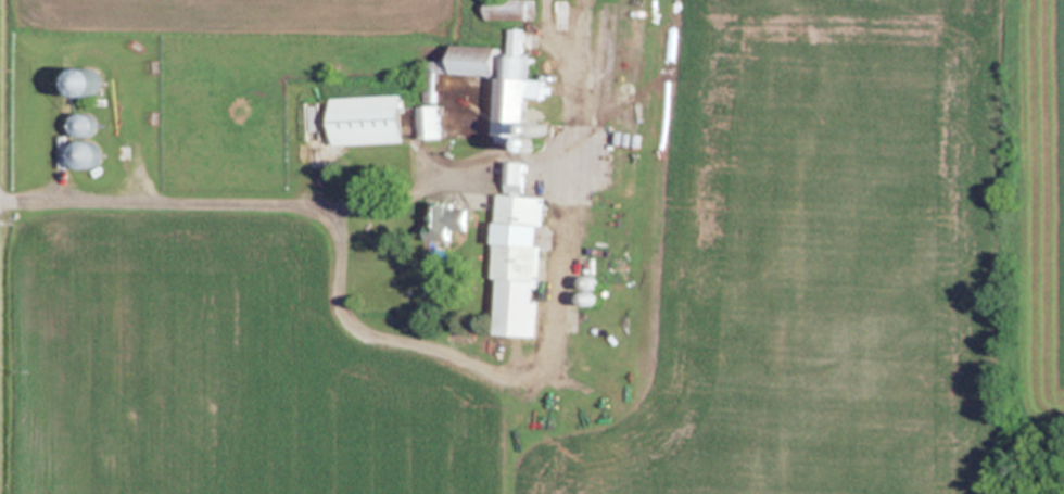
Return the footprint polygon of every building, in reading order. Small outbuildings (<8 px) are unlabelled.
[(486,18),(487,0),(535,0),(535,18),(486,18)] [(527,29),(527,55),(529,55),(529,58),(536,58),(536,65),(529,65),(528,78),(529,78),(529,79),(546,79),(546,98),(528,98),(525,143),(495,142),(499,76),(501,75),(440,72),(439,103),(429,103),(431,60),(459,62),(459,45),(502,47),(502,54),(512,54),(514,29),(527,29)] [(79,74),(80,73),(81,72),(83,71),(84,69),(85,69),(86,68),(87,68),(88,68),(89,68),(90,68),(91,67),(92,68),(93,68),(94,68),(96,68),(97,68),(97,69),(98,69),(99,69),(99,71),(100,71),(101,72),(102,73),(103,74),(103,75),(104,75),(104,76),(104,77),(105,77),(105,78),(105,79),(105,80),(105,81),(106,81),(106,83),(106,84),(106,85),(105,85),(105,86),(105,87),(105,88),(104,89),(104,90),(103,91),(103,92),(102,92),(102,93),(101,93),(101,94),(100,94),(99,96),(98,96),(98,97),(97,97),(96,97),(94,98),(93,98),(92,98),(91,98),(90,98),(89,98),(88,98),(87,97),(86,97),(85,97),(85,96),(84,96),(83,94),(81,94),(81,93),(80,93),(80,92),(79,92),(79,91),(78,90),(77,89),(77,88),(77,87),(77,86),(76,85),(76,84),(76,83),(76,81),(76,80),(77,79),(77,78),(77,77),(78,76),(78,75),(79,74)] [(62,94),(93,94),(93,72),(62,72),(62,94)] [(404,94),(406,141),(335,143),(334,99),(404,94)] [(304,138),(315,138),(315,105),(304,105),(304,138)] [(442,137),(421,138),(419,106),(440,105),(442,137)] [(76,116),(77,115),(78,114),(79,114),(79,113),(80,113),(81,113),(83,112),(84,112),(85,112),(86,112),(87,112),(88,112),(89,113),(90,113),(91,113),(92,114),(93,115),(94,116),(96,117),(96,118),(97,119),(97,121),(97,122),(98,122),(98,123),(98,124),(98,125),(98,126),(97,127),(97,128),(97,129),(96,130),(96,131),(94,131),(94,132),(93,134),(92,134),(92,135),(91,135),(90,135),(90,136),(89,136),(88,136),(87,136),(86,136),(85,136),(84,136),(83,136),(81,136),(80,136),(80,135),(79,135),(78,134),(77,134),(77,132),(76,132),(76,131),(75,130),(75,129),(74,129),(74,128),(74,127),(73,126),(73,125),(73,124),(73,123),(74,122),(74,121),(74,119),(74,118),(75,118),(75,117),(76,116)] [(541,127),(541,126),(542,125),(543,124),(544,124),(545,124),(545,123),(546,123),(547,123),(547,124),(548,124),(549,124),(549,125),(550,125),(552,126),(552,127),(553,127),(553,128),(553,129),(553,130),(553,131),(552,131),(552,132),(552,134),(550,134),(550,135),(549,135),(549,136),(548,136),(547,136),(546,136),(545,136),(544,136),(543,135),(542,135),(542,134),(541,134),(541,132),(540,131),(540,130),(540,129),(540,128),(540,127),(541,127)] [(536,141),(536,140),(537,140),(537,139),(539,139),(540,138),(541,138),(542,138),(543,138),(544,138),(545,138),(545,139),(546,139),(546,140),(547,140),(547,141),(548,142),(548,143),(548,144),(548,145),(548,147),(547,147),(547,148),(547,149),(546,149),(546,150),(545,150),(544,150),(544,151),(543,151),(542,151),(541,151),(540,151),(540,150),(539,150),(537,150),(537,149),(536,149),(536,148),(535,147),(535,145),(535,144),(535,143),(535,142),(536,141)] [(75,149),(76,148),(76,147),(77,147),(77,145),(78,145),(78,144),(79,144),(80,143),(81,143),(83,143),(83,142),(84,142),(85,142),(86,142),(87,142),(88,142),(89,142),(90,143),(91,143),(92,143),(92,144),(93,144),(94,145),(96,145),(96,147),(97,148),(98,149),(98,150),(98,151),(99,151),(99,152),(99,153),(99,154),(99,155),(99,156),(99,157),(99,159),(98,160),(98,161),(98,162),(97,162),(97,163),(96,164),(94,165),(93,165),(93,166),(92,166),(91,167),(90,167),(89,167),(89,168),(88,168),(87,168),(86,168),(85,168),(84,168),(83,167),(81,167),(80,167),(79,166),(78,166),(78,165),(77,165),(77,164),(76,163),(75,162),(75,161),(74,161),(74,160),(74,159),(74,157),(74,156),(73,156),(73,155),(73,154),(74,153),(74,152),(74,151),(74,150),(75,150),(75,149)] [(528,163),(525,197),(543,198),(537,280),(542,281),(537,338),(498,335),(502,279),(496,278),(502,194),(507,195),(509,162),(528,163)] [(452,240),(444,240),(430,239),(430,224),(431,224),(432,202),(454,203),(454,208),(468,208),(467,231),(452,230),(452,240)] [(582,281),(582,280),(583,280),(583,279),(583,278),(584,278),(584,277),(585,277),(585,276),(586,276),(587,276),(588,276),(588,275),(590,275),(591,275),(591,276),(592,276),(593,276),(594,276),(594,277),(595,277),(595,278),(596,278),(596,279),(597,279),(597,280),(597,281),(598,282),(598,283),(598,284),(597,284),(597,286),(597,287),(597,288),(596,288),(596,289),(595,289),(595,290),(594,290),(593,291),(592,291),(591,291),(590,291),(588,291),(587,291),(586,291),(586,290),(585,290),(584,289),(583,289),(583,288),(583,287),(582,287),(582,286),(582,284),(582,283),(582,282),(582,281)] [(580,297),(581,296),(581,295),(581,294),(582,294),(582,293),(583,293),(584,292),(585,292),(586,292),(587,291),(588,291),(588,292),(590,292),(591,292),(592,292),(592,293),(593,293),(593,294),(594,294),(594,295),(595,295),(595,296),(595,297),(595,299),(595,300),(595,301),(595,302),(595,303),(594,303),(594,304),(593,304),(593,305),(592,305),(592,306),(591,306),(590,306),(588,306),(588,307),(587,307),(586,306),(585,306),(584,306),(584,305),(583,305),(582,305),(582,304),(581,303),(581,302),(580,301),(580,300),(580,299),(580,297)]
